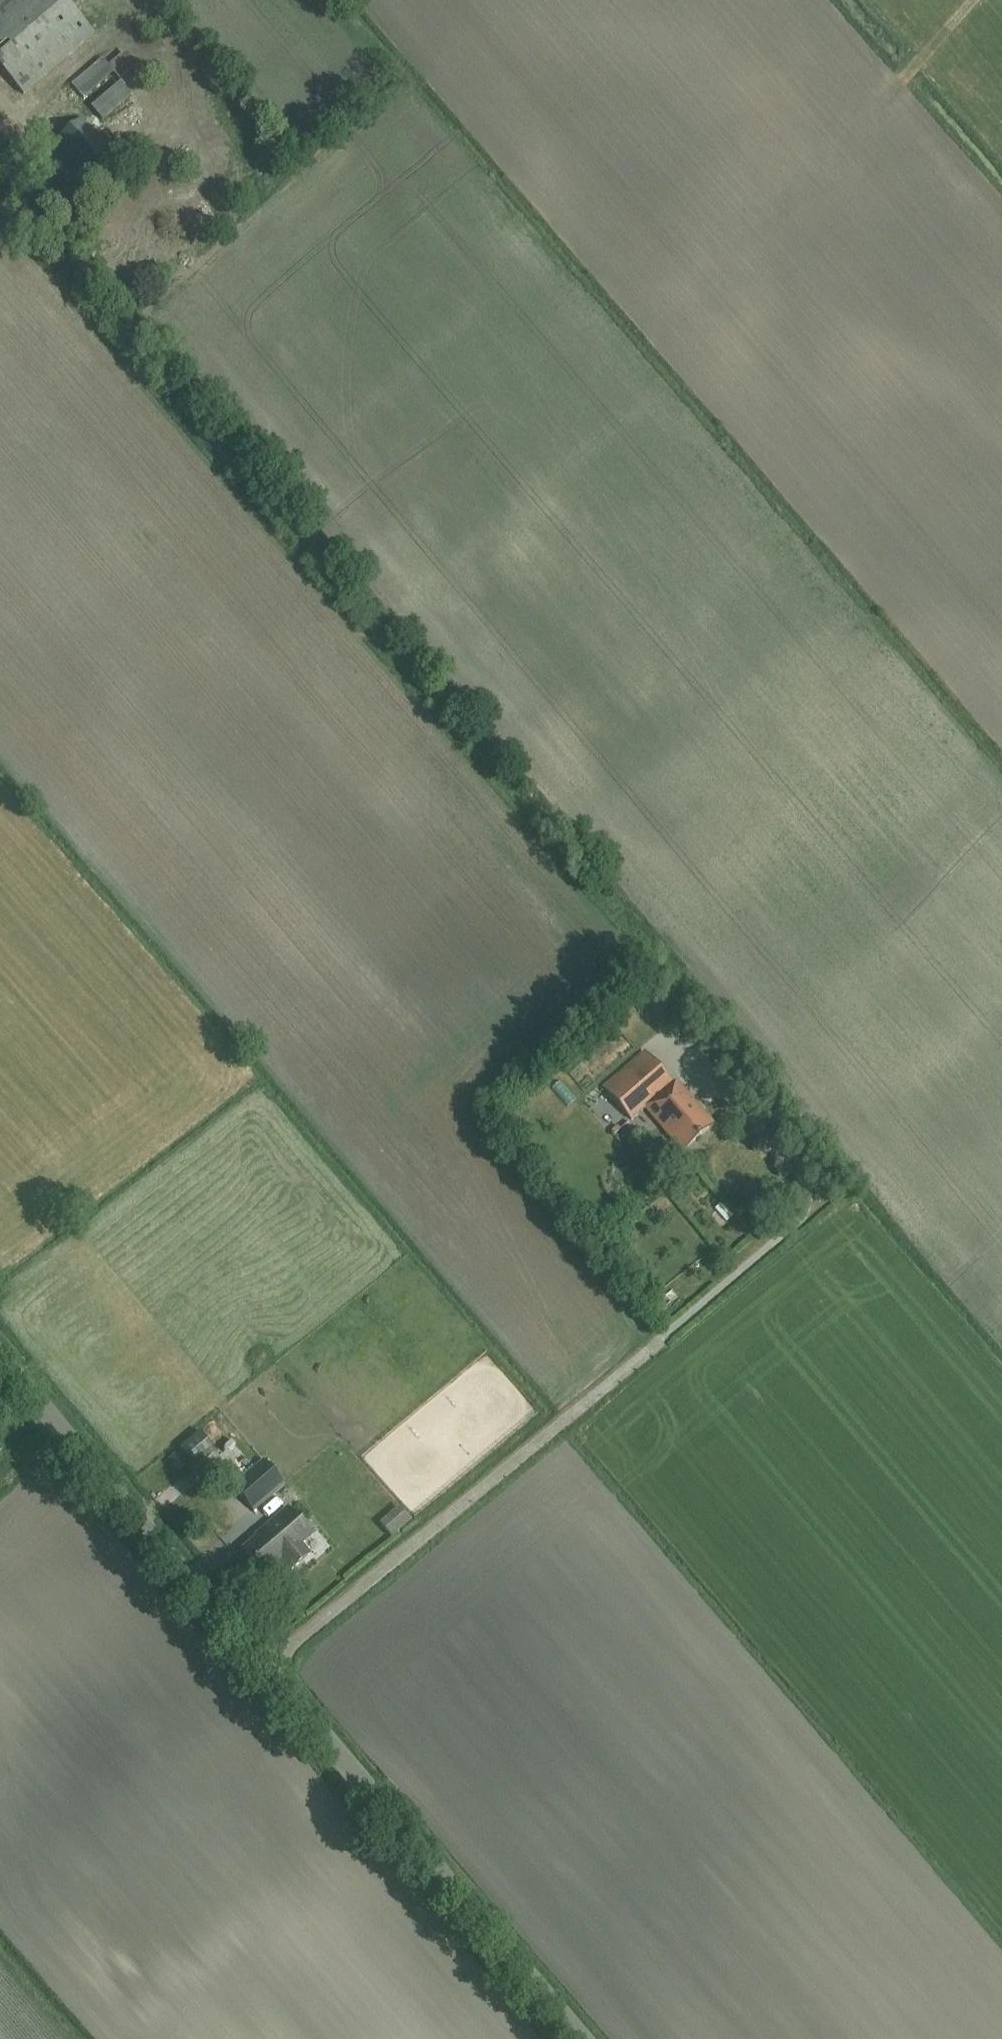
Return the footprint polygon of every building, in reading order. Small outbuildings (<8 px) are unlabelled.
[(95,35),(65,0),(0,0),(0,70),(23,97),(95,35)] [(122,83),(96,103),(105,115),(131,94),(122,83)] [(87,191),(120,165),(79,115),(53,137),(81,171),(75,176),(87,191)] [(680,1151),(711,1125),(675,1081),(671,1084),(647,1055),(607,1090),(631,1118),(644,1107),(680,1151)] [(646,1163),(661,1150),(644,1130),(629,1143),(646,1163)] [(196,1468),(215,1451),(199,1433),(180,1449),(196,1468)] [(254,1510),(284,1485),(262,1459),(232,1484),(254,1510)] [(265,1574),(298,1545),(275,1518),(262,1530),(263,1531),(243,1548),(265,1574)]
